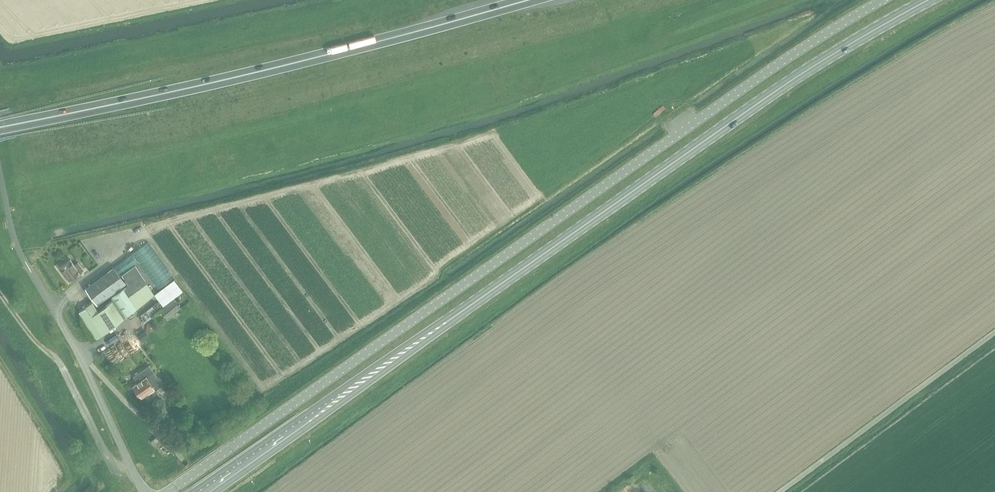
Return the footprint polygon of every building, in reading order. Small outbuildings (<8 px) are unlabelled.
[(148,241),(114,266),(85,288),(97,304),(126,283),(120,273),(137,260),(158,288),(174,277),(148,241)] [(69,280),(83,270),(78,263),(74,265),(70,260),(60,267),(69,280)] [(92,301),(79,312),(96,338),(154,294),(135,265),(122,274),(128,284),(112,297),(113,300),(99,310),(92,301)] [(158,298),(177,283),(174,279),(155,294),(158,298)] [(178,293),(182,290),(180,287),(172,293),(173,295),(177,292),(178,293)] [(160,310),(167,318),(180,307),(173,299),(160,310)] [(154,331),(156,327),(156,324),(152,321),(148,322),(146,325),(147,329),(150,331),(154,331)] [(142,340),(149,335),(145,331),(138,336),(142,340)] [(133,377),(137,383),(133,386),(141,397),(154,388),(156,390),(163,384),(149,365),(133,377)] [(162,456),(169,452),(165,445),(158,449),(162,456)]
